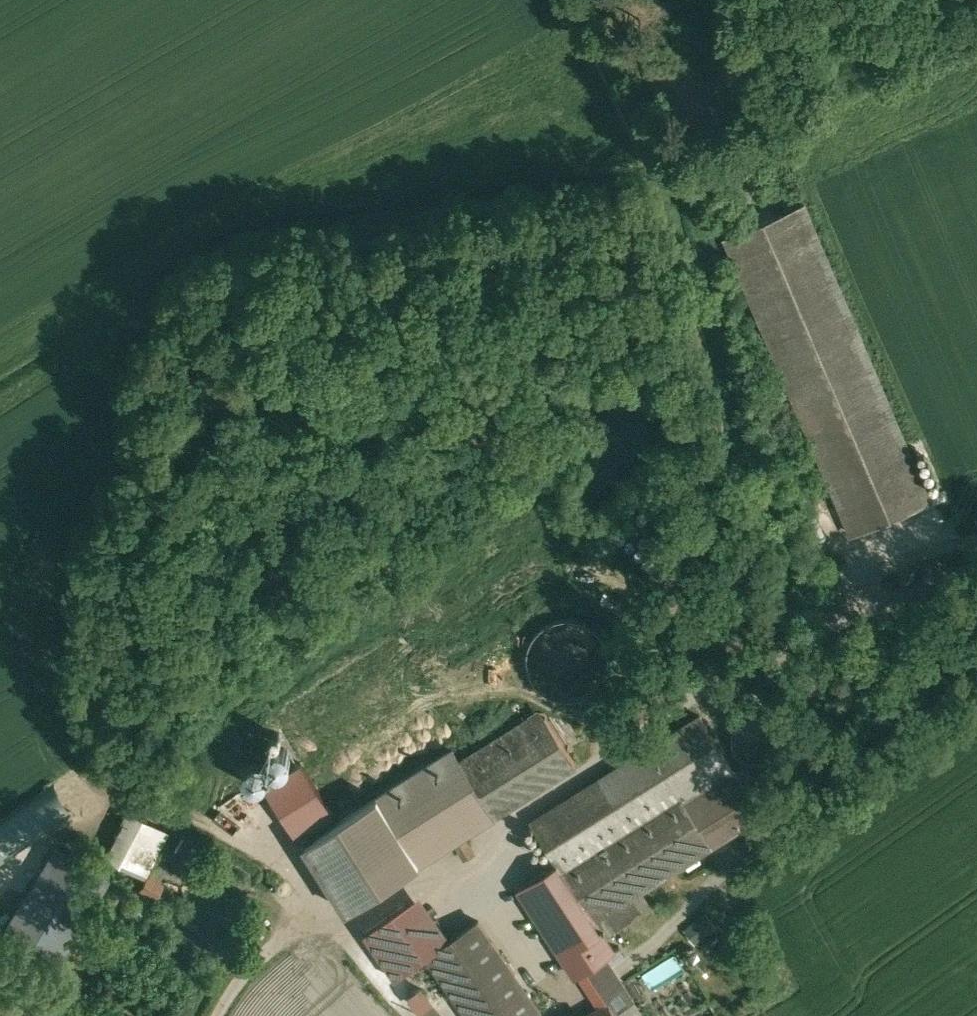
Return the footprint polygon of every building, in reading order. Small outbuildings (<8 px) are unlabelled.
[(931,498),(805,203),(726,237),(852,532),(931,498)] [(566,617),(559,618),(553,620),(547,622),(543,625),(540,628),(536,632),(533,637),(531,641),(529,644),(528,649),(527,653),(527,659),(528,665),(529,669),(530,672),(532,676),(534,679),(536,683),(538,685),(541,688),(544,690),(548,692),(551,694),(554,695),(558,697),(564,698),(570,698),(576,697),(583,695),(589,692),(593,690),(595,688),(598,685),(601,681),(603,677),(605,673),(607,670),(607,668),(608,664),(608,659),(607,655),(607,652),(606,649),(605,645),(603,642),(601,637),(598,634),(595,629),(591,626),(585,622),(579,619),(573,617),(566,617)] [(457,736),(396,639),(273,717),(301,762),(267,784),(300,836),(334,814),(457,736)] [(752,713),(748,715),(745,716),(742,717),(741,719),(738,721),(735,725),(734,729),(733,731),(732,735),(732,738),(732,742),(733,746),(735,749),(736,752),(738,754),(740,756),(743,759),(746,760),(749,761),(753,762),(757,762),(761,762),(764,761),(768,759),(771,757),(773,756),(775,753),(778,750),(779,746),(780,743),(781,740),(781,737),(781,733),(780,730),(779,726),(777,724),(775,722),(773,719),(771,717),(767,715),(765,714),(760,713),(756,713),(752,713)] [(700,715),(532,821),(558,863),(520,888),(576,976),(607,956),(615,951),(614,951),(606,937),(614,932),(604,915),(713,846),(682,797),(732,765),(700,715)] [(534,716),(461,762),(464,767),(463,767),(494,816),(577,765),(546,716),(537,721),(534,716)] [(284,747),(279,746),(273,748),(270,750),(269,752),(267,755),(267,756),(267,759),(267,762),(268,764),(269,766),(270,768),(273,770),(275,771),(278,772),(280,772),(282,772),(284,771),(287,770),(288,768),(290,766),(291,764),(292,762),(292,759),(292,756),(291,754),(290,752),(288,750),(286,749),(284,747)] [(259,761),(257,761),(254,761),(252,762),(250,763),(248,765),(246,767),(245,771),(244,774),(245,776),(245,778),(246,780),(248,783),(250,784),(252,785),(254,786),(257,786),(260,786),(263,785),(266,782),(268,780),(269,777),(270,773),(269,770),(268,768),(267,766),(266,764),(264,763),(262,762),(259,761)] [(748,767),(705,794),(730,834),(773,808),(748,767)] [(455,784),(328,865),(354,905),(481,825),(455,784)] [(152,874),(178,829),(139,806),(113,852),(152,874)] [(193,870),(203,839),(185,833),(174,864),(193,870)] [(16,929),(71,958),(114,877),(100,870),(104,864),(62,842),(16,929)] [(163,898),(168,887),(150,880),(146,891),(163,898)] [(712,898),(683,925),(699,942),(733,909),(726,901),(720,907),(712,898)] [(436,950),(405,904),(380,919),(411,966),(428,954),(436,950)] [(479,920),(436,950),(428,954),(471,1015),(529,1015),(540,1008),(479,920)] [(620,947),(614,951),(615,951),(607,956),(613,964),(625,956),(620,947)] [(418,996),(438,1015),(460,1015),(462,1014),(431,984),(418,996)] [(589,1015),(616,1015),(608,1004),(589,1015)]
